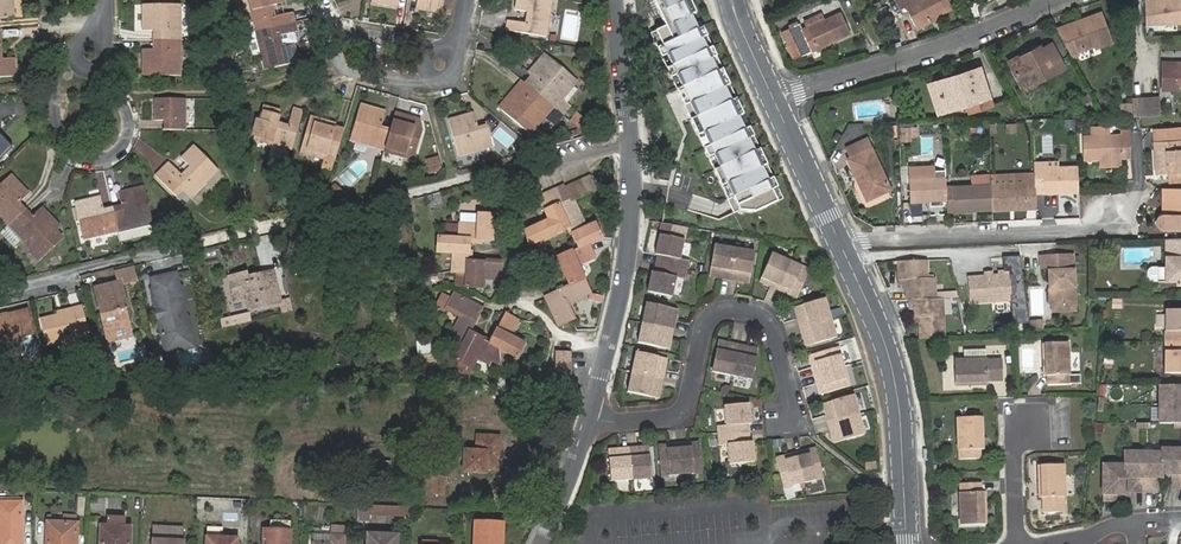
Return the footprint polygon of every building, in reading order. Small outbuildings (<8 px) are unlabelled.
[(14,18),(13,0),(0,0),(0,19),(14,18)] [(255,31),(294,22),(292,13),(273,17),(270,6),(284,2),(283,0),(248,0),(249,4),(251,14),(255,31)] [(415,9),(441,13),(443,0),(417,0),(415,9)] [(524,23),(506,20),(505,29),(545,36),(551,0),(516,0),(514,9),(526,11),(524,23)] [(667,26),(650,35),(683,105),(727,198),(730,205),(734,211),(750,214),(781,199),(690,0),(655,0),(667,26)] [(917,26),(933,17),(950,8),(946,0),(896,0),(900,7),(906,4),(917,26)] [(950,8),(961,3),(959,0),(946,0),(950,8)] [(1180,25),(1180,0),(1160,0),(1145,2),(1147,27),(1180,25)] [(242,16),(251,14),(249,4),(240,6),(242,16)] [(160,31),(160,40),(180,40),(180,5),(142,5),(142,30),(152,30),(160,31)] [(884,7),(871,14),(875,22),(887,16),(884,7)] [(521,21),(523,11),(514,10),(512,19),(521,21)] [(805,26),(815,49),(833,41),(851,34),(841,11),(824,18),(805,26)] [(803,20),(805,26),(824,18),(822,12),(803,20)] [(1056,28),(1071,56),(1110,41),(1100,13),(1056,28)] [(933,17),(917,26),(919,28),(935,20),(933,17)] [(294,22),(255,31),(264,70),(299,61),(294,44),(295,41),(293,34),(291,33),(296,32),(294,22)] [(788,28),(795,43),(800,55),(811,50),(799,23),(788,28)] [(787,46),(795,43),(788,28),(781,31),(787,46)] [(152,30),(152,40),(160,40),(160,31),(152,30)] [(508,49),(510,36),(493,33),(490,45),(508,49)] [(15,76),(14,58),(1,58),(0,38),(0,77),(15,76)] [(180,40),(160,40),(160,49),(152,49),(143,49),(143,75),(180,76),(180,40)] [(160,40),(152,40),(152,49),(160,49),(160,40)] [(833,41),(815,49),(817,53),(835,45),(833,41)] [(1009,63),(1021,85),(1032,80),(1034,84),(1064,68),(1051,44),(1040,49),(1039,47),(1018,58),(1009,63)] [(559,99),(576,81),(546,56),(530,75),(541,85),(547,90),(541,97),(553,107),(559,113),(561,115),(568,107),(559,99)] [(1179,91),(1178,84),(1180,84),(1180,62),(1164,61),(1162,90),(1179,91)] [(936,81),(945,111),(966,105),(968,112),(991,105),(979,68),(936,81)] [(1032,80),(1021,85),(1024,92),(1035,86),(1034,84),(1032,80)] [(937,113),(945,111),(936,81),(928,84),(937,113)] [(535,92),(541,97),(547,90),(541,85),(535,92)] [(567,96),(576,101),(582,91),(573,85),(567,96)] [(548,112),(553,107),(541,97),(534,104),(529,100),(517,90),(501,109),(529,134),(548,112)] [(534,104),(541,97),(535,92),(529,100),(534,104)] [(1087,93),(1079,97),(1082,103),(1090,99),(1087,93)] [(1159,97),(1131,98),(1132,116),(1160,115),(1159,97)] [(164,120),(163,130),(185,130),(185,99),(154,98),(154,120),(164,120)] [(382,150),(386,135),(378,133),(380,127),(384,111),(359,104),(349,141),(382,150)] [(291,150),(302,111),(293,108),(288,124),(276,121),(279,110),(262,105),(258,119),(253,136),(253,139),(291,150)] [(559,113),(553,107),(548,112),(555,118),(559,113)] [(580,131),(588,124),(577,111),(569,119),(580,131)] [(478,131),(477,127),(473,113),(449,120),(459,156),(492,147),(488,129),(478,131)] [(601,123),(593,115),(589,119),(598,127),(601,123)] [(334,162),(338,146),(329,143),(331,138),(334,127),(335,123),(310,116),(299,152),(334,162)] [(502,122),(492,134),(510,148),(519,137),(502,122)] [(895,123),(888,124),(888,135),(896,134),(895,123)] [(1016,133),(1016,123),(1003,123),(1003,133),(1016,133)] [(397,138),(386,135),(382,150),(413,158),(421,130),(401,124),(399,132),(397,138)] [(916,126),(901,126),(901,140),(911,139),(910,135),(916,135),(916,126)] [(331,138),(329,143),(338,146),(343,129),(334,127),(331,138)] [(386,135),(388,129),(380,127),(378,133),(386,135)] [(1119,158),(1130,157),(1129,131),(1121,131),(1120,135),(1108,135),(1108,127),(1090,127),(1091,136),(1082,136),(1083,158),(1099,158),(1119,158)] [(1153,129),(1156,174),(1166,173),(1167,183),(1180,183),(1180,127),(1153,129)] [(399,132),(388,129),(386,135),(397,138),(399,132)] [(940,155),(940,135),(920,135),(920,155),(940,155)] [(11,148),(0,137),(0,159),(11,148)] [(849,163),(858,183),(862,181),(870,198),(890,189),(866,138),(846,148),(850,156),(853,161),(849,163)] [(190,167),(181,175),(168,162),(155,174),(176,196),(182,190),(190,198),(218,171),(194,145),(181,158),(190,167)] [(160,169),(164,158),(154,154),(150,165),(160,169)] [(985,172),(985,155),(977,155),(977,172),(985,172)] [(423,159),(426,173),(441,170),(438,156),(423,159)] [(1034,193),(1078,192),(1077,166),(1058,167),(1033,168),(1033,173),(1034,193)] [(1033,173),(990,175),(990,184),(991,210),(1035,209),(1034,193),(1033,173)] [(8,226),(21,214),(14,208),(19,203),(29,193),(11,174),(0,184),(0,218),(8,226)] [(582,179),(588,193),(596,190),(590,175),(582,179)] [(946,186),(945,176),(909,178),(910,202),(927,202),(928,206),(931,209),(944,208),(944,201),(946,201),(946,186)] [(579,197),(588,193),(582,179),(573,183),(579,197)] [(862,181),(858,183),(866,200),(870,198),(862,181)] [(564,186),(570,199),(571,201),(572,200),(579,197),(573,183),(564,186)] [(991,210),(990,184),(951,186),(952,211),(991,210)] [(555,188),(562,203),(570,199),(564,186),(564,185),(555,188)] [(123,213),(114,215),(118,231),(150,223),(151,223),(144,186),(118,192),(121,205),(123,213)] [(546,192),(552,207),(558,205),(562,203),(555,188),(546,192)] [(1168,188),(1167,198),(1168,207),(1162,207),(1162,213),(1157,215),(1155,218),(1155,222),(1156,225),(1158,228),(1161,229),(1180,230),(1180,228),(1180,223),(1180,188),(1168,188)] [(190,198),(182,190),(176,196),(184,204),(190,198)] [(538,196),(544,210),(552,207),(546,192),(538,196)] [(1150,208),(1159,208),(1159,195),(1150,195),(1150,208)] [(118,231),(114,215),(105,217),(103,209),(100,196),(74,201),(83,240),(118,231)] [(568,227),(578,248),(587,244),(600,238),(594,223),(583,227),(572,200),(571,201),(570,199),(562,203),(558,205),(568,227)] [(515,205),(519,212),(526,209),(522,201),(515,205)] [(14,208),(21,214),(26,209),(19,203),(14,208)] [(121,205),(112,207),(114,215),(123,213),(121,205)] [(552,207),(544,210),(548,220),(523,231),(528,246),(568,227),(558,205),(552,207)] [(21,214),(8,226),(1,233),(13,247),(21,240),(38,258),(62,236),(56,229),(60,225),(42,207),(32,216),(27,221),(21,214)] [(114,215),(112,207),(103,209),(105,217),(114,215)] [(26,209),(21,214),(27,221),(32,216),(26,209)] [(439,226),(458,238),(468,238),(491,240),(492,215),(488,215),(460,214),(459,224),(443,223),(439,226)] [(150,223),(118,231),(120,241),(153,234),(150,223)] [(658,255),(656,264),(686,270),(688,260),(680,259),(684,240),(663,235),(662,243),(658,243),(655,255),(658,255)] [(468,238),(458,238),(438,236),(437,252),(453,253),(451,271),(456,271),(466,272),(466,261),(468,238)] [(1163,239),(1164,268),(1164,283),(1174,282),(1175,287),(1180,287),(1180,239),(1163,239)] [(556,257),(569,285),(583,279),(576,264),(593,257),(587,244),(578,248),(556,257)] [(729,279),(734,248),(714,245),(709,276),(729,279)] [(750,282),(754,251),(734,248),(729,279),(750,282)] [(789,262),(770,254),(758,282),(777,290),(789,262)] [(1039,257),(1040,268),(1047,268),(1048,302),(1051,305),(1074,304),(1072,256),(1039,257)] [(926,277),(925,260),(895,261),(896,279),(901,278),(901,283),(902,292),(905,292),(905,300),(908,300),(934,299),(933,276),(926,277)] [(466,272),(465,286),(481,288),(482,278),(499,279),(501,264),(466,261),(466,272)] [(808,270),(789,262),(777,290),(796,298),(808,270)] [(686,270),(656,264),(655,272),(652,272),(649,284),(653,284),(651,292),(672,297),(676,278),(684,280),(686,270)] [(424,265),(417,267),(419,276),(426,275),(424,265)] [(1164,283),(1164,268),(1156,268),(1149,268),(1146,270),(1145,272),(1145,279),(1146,281),(1149,283),(1164,283)] [(454,286),(465,286),(466,272),(456,271),(454,286)] [(246,274),(228,278),(234,301),(245,298),(248,310),(280,302),(273,272),(247,278),(246,274)] [(175,274),(150,280),(152,289),(151,292),(155,310),(160,313),(161,317),(158,321),(166,351),(179,348),(184,339),(193,337),(188,319),(186,317),(182,305),(184,302),(180,287),(178,286),(175,274)] [(426,275),(419,276),(422,288),(431,286),(429,275),(426,275)] [(992,280),(986,280),(970,281),(971,305),(1011,302),(1009,276),(1000,276),(1001,280),(992,280)] [(583,279),(569,285),(544,296),(557,325),(572,318),(565,303),(588,292),(583,279)] [(94,287),(99,306),(103,305),(104,312),(101,313),(108,342),(132,335),(125,307),(127,306),(121,281),(94,287)] [(603,295),(588,292),(587,299),(602,302),(603,295)] [(461,345),(469,332),(482,308),(454,293),(451,300),(442,295),(435,306),(445,312),(447,308),(461,315),(448,338),(461,345)] [(823,298),(793,307),(799,326),(829,318),(823,298)] [(943,337),(941,298),(934,299),(908,300),(908,310),(912,309),(912,318),(916,317),(917,322),(918,339),(943,337)] [(1111,309),(1121,309),(1121,299),(1111,298),(1111,309)] [(676,309),(645,302),(641,322),(672,329),(676,309)] [(1052,312),(1074,311),(1074,304),(1051,305),(1052,312)] [(57,316),(57,315),(42,319),(48,344),(79,337),(77,329),(86,327),(80,306),(72,308),(73,312),(57,316)] [(1,318),(0,318),(0,341),(33,333),(27,309),(6,314),(7,316),(1,318)] [(1164,309),(1163,373),(1180,373),(1180,309),(1164,309)] [(505,313),(489,343),(498,348),(503,350),(509,354),(516,358),(524,343),(510,335),(518,320),(505,313)] [(829,318),(799,326),(805,346),(835,337),(829,318)] [(672,329),(641,322),(636,342),(667,349),(672,329)] [(1046,322),(1037,323),(1038,332),(1047,331),(1046,322)] [(1026,324),(1018,324),(1018,332),(1027,331),(1026,324)] [(489,343),(469,332),(461,345),(454,359),(459,362),(467,366),(475,352),(490,360),(500,366),(499,360),(498,348),(489,343)] [(414,339),(416,355),(434,352),(432,336),(414,339)] [(181,350),(195,346),(193,337),(184,339),(179,348),(181,350)] [(718,340),(711,371),(731,375),(738,345),(718,340)] [(1042,343),(1043,375),(1047,375),(1047,383),(1080,383),(1080,375),(1068,375),(1067,343),(1042,343)] [(751,380),(758,349),(738,345),(731,375),(751,380)] [(842,365),(836,346),(807,354),(812,374),(842,365)] [(502,367),(509,354),(503,350),(498,348),(499,360),(500,366),(502,367)] [(963,350),(963,360),(985,360),(985,350),(963,350)] [(155,353),(159,368),(168,369),(165,352),(155,353)] [(487,365),(490,360),(475,352),(467,366),(459,362),(457,367),(470,374),(478,360),(487,365)] [(555,352),(555,360),(570,360),(571,352),(555,352)] [(665,360),(634,353),(630,373),(661,379),(665,360)] [(143,359),(146,368),(152,367),(150,357),(143,359)] [(985,360),(963,360),(954,360),(954,385),(987,384),(987,380),(1001,380),(1001,359),(985,360)] [(570,360),(555,360),(555,370),(570,370),(570,360)] [(848,385),(842,365),(812,374),(818,394),(848,385)] [(570,370),(555,370),(555,380),(570,379),(570,370)] [(661,379),(630,373),(625,393),(656,400),(661,379)] [(555,380),(555,388),(570,388),(570,379),(555,380)] [(1159,385),(1158,423),(1173,423),(1173,428),(1180,428),(1180,423),(1180,385),(1159,385)] [(466,387),(445,387),(445,395),(465,395),(466,387)] [(555,388),(551,388),(551,397),(570,397),(570,388),(555,388)] [(851,394),(821,403),(827,423),(857,414),(851,394)] [(719,437),(749,435),(748,426),(751,425),(750,414),(746,414),(745,405),(724,407),(726,427),(718,427),(719,437)] [(833,443),(864,433),(857,414),(827,423),(833,443)] [(956,417),(957,449),(959,449),(959,459),(979,459),(979,449),(982,449),(981,417),(956,417)] [(1103,423),(1096,423),(1094,432),(1102,433),(1103,423)] [(480,468),(485,468),(496,468),(499,437),(477,435),(476,451),(465,450),(463,471),(480,472),(480,468)] [(749,443),(749,435),(719,437),(720,447),(728,446),(729,466),(751,464),(750,455),(753,455),(752,443),(749,443)] [(680,476),(701,474),(699,443),(678,445),(680,476)] [(678,445),(657,447),(660,478),(680,476),(678,445)] [(652,479),(649,447),(628,449),(631,481),(652,479)] [(1102,464),(1102,499),(1113,500),(1113,494),(1115,493),(1122,493),(1122,476),(1128,476),(1132,476),(1132,491),(1151,490),(1151,477),(1156,476),(1160,477),(1161,473),(1170,473),(1170,488),(1180,488),(1180,449),(1161,448),(1161,452),(1123,452),(1123,464),(1102,464)] [(608,451),(610,482),(631,481),(628,449),(608,451)] [(803,485),(823,480),(815,450),(795,455),(803,485)] [(783,490),(803,485),(795,455),(775,460),(783,490)] [(340,465),(316,463),(315,474),(339,476),(340,465)] [(1040,465),(1041,497),(1042,497),(1043,513),(1063,512),(1063,497),(1064,497),(1063,465),(1040,465)] [(420,476),(415,476),(414,494),(424,494),(445,496),(445,477),(434,477),(420,476)] [(959,493),(959,525),(985,525),(984,492),(981,492),(980,483),(960,483),(961,493),(959,493)] [(424,494),(414,494),(414,507),(423,508),(424,494)] [(21,502),(0,502),(0,543),(21,543),(21,502)] [(357,504),(357,520),(368,520),(369,505),(357,504)] [(522,513),(522,526),(533,526),(533,514),(522,513)] [(63,514),(63,522),(77,523),(78,514),(63,514)] [(99,543),(129,543),(129,527),(124,526),(124,517),(107,517),(107,526),(100,526),(99,543)] [(263,543),(289,543),(290,521),(270,520),(270,529),(263,529),(263,543)] [(46,543),(76,543),(77,523),(63,522),(47,522),(46,543)] [(473,543),(501,543),(502,522),(474,522),(473,543)] [(313,542),(313,543),(343,543),(344,526),(330,526),(330,535),(329,543),(313,542)] [(153,540),(153,543),(182,543),(183,528),(165,527),(164,540),(153,540)] [(154,527),(153,540),(164,540),(165,527),(154,527)] [(206,543),(236,543),(237,538),(222,538),(223,527),(207,527),(206,543)] [(367,543),(395,543),(396,534),(367,533),(367,543)] [(313,534),(313,542),(329,543),(330,535),(313,534)]
